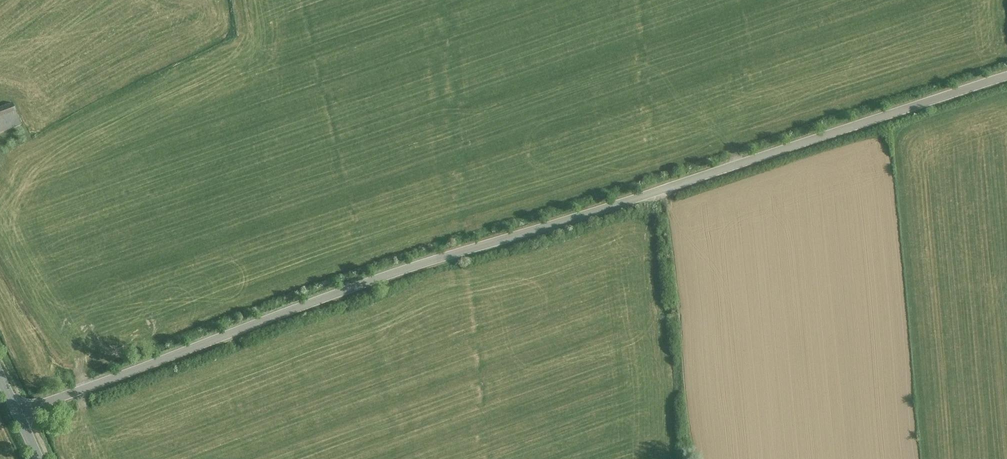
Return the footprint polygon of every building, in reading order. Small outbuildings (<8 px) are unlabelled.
[(0,108),(0,133),(21,125),(13,103),(0,108)]
